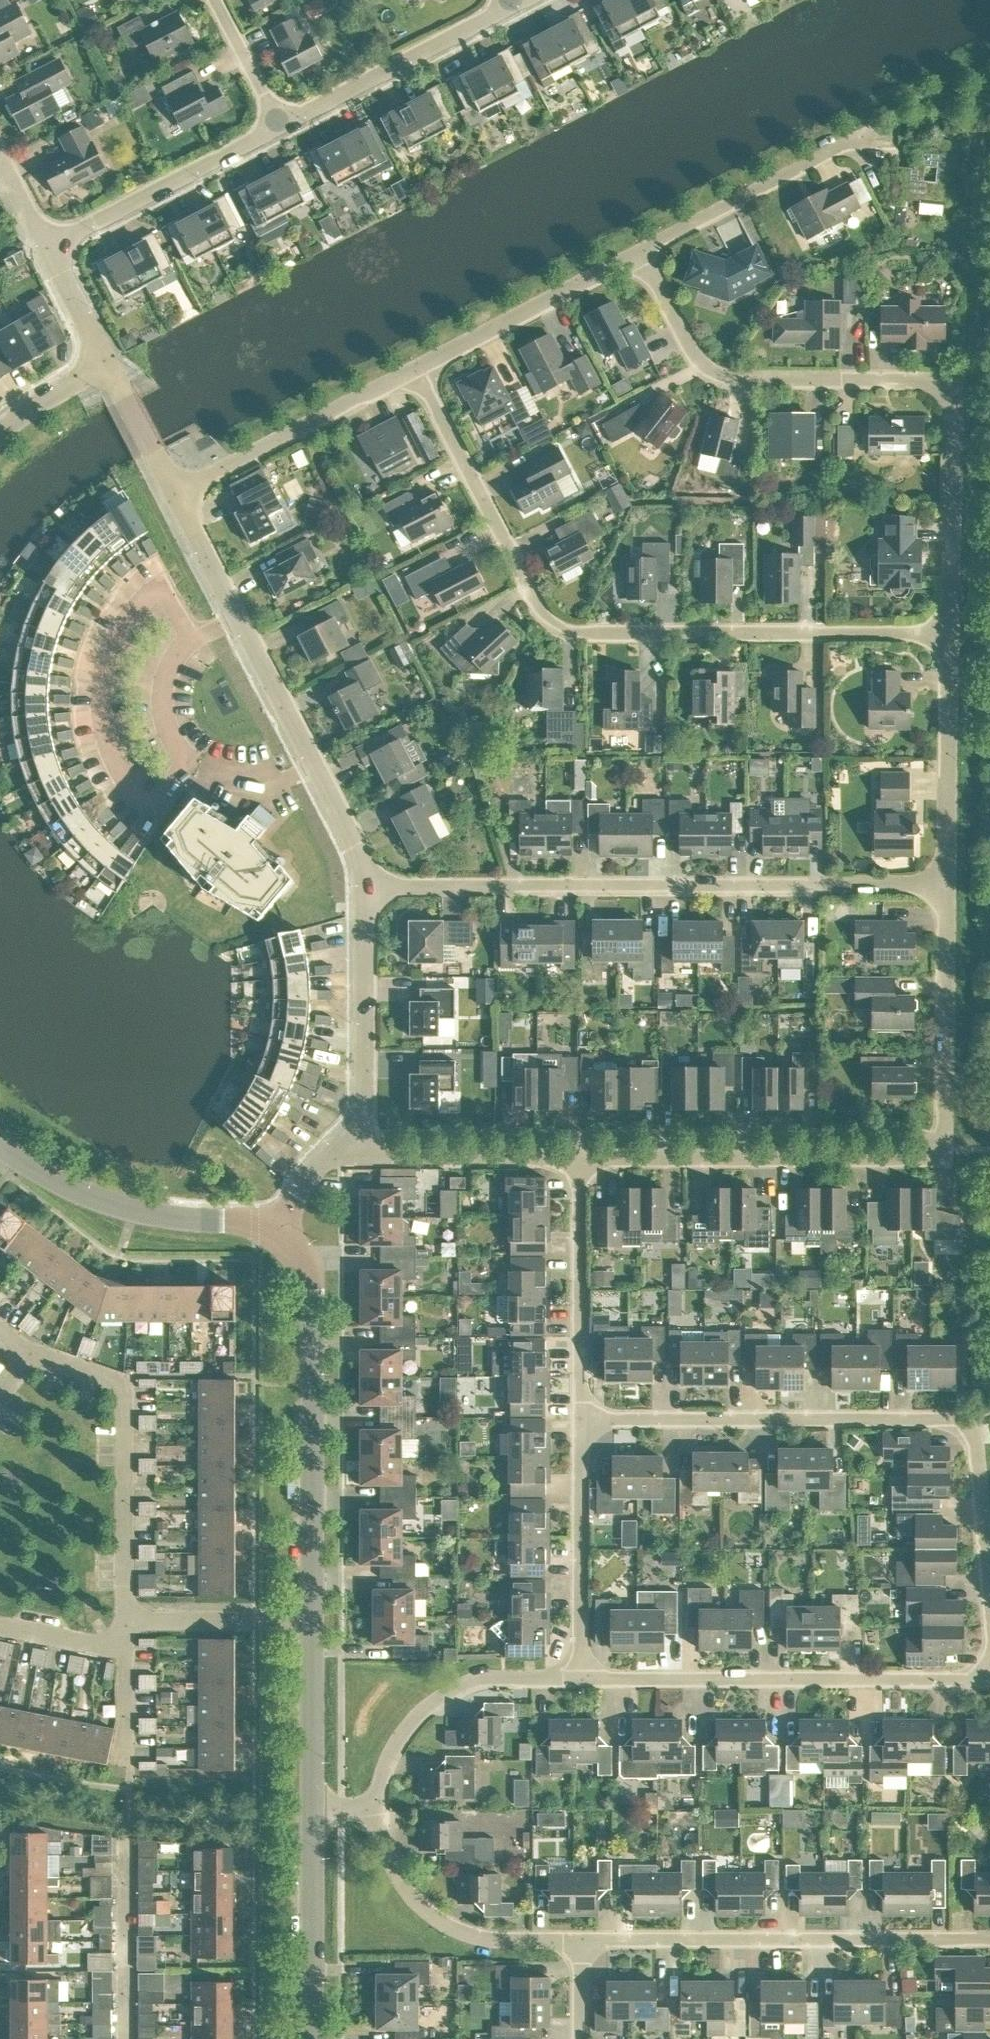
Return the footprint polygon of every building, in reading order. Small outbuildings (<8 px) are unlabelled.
[(254,11),(275,0),(249,0),(254,11)] [(322,0),(316,0),(300,8),(307,22),(328,11),(322,0)] [(626,0),(610,0),(604,3),(602,0),(601,0),(591,5),(616,52),(627,46),(623,39),(641,30),(626,0)] [(641,30),(661,19),(658,12),(667,7),(663,0),(626,0),(641,30)] [(688,17),(698,11),(694,2),(698,0),(679,0),(688,17)] [(31,34),(15,2),(0,10),(0,64),(19,54),(13,43),(31,34)] [(99,22),(92,10),(79,17),(85,29),(99,22)] [(570,21),(552,31),(570,66),(590,56),(587,49),(596,44),(579,11),(568,17),(570,21)] [(186,46),(193,43),(177,13),(146,30),(139,17),(117,29),(129,51),(145,43),(155,63),(175,52),(176,54),(187,48),(186,46)] [(276,53),(289,76),(322,59),(310,36),(306,38),(296,18),(271,32),(281,51),(276,53)] [(528,58),(522,61),(530,76),(536,73),(545,89),(555,84),(552,76),(570,66),(552,31),(533,40),(531,36),(520,42),(528,58)] [(500,58),(481,68),(500,104),(502,102),(507,110),(532,97),(524,82),(525,81),(524,79),(530,76),(522,61),(516,64),(508,48),(497,54),(500,58)] [(7,101),(22,130),(60,111),(50,93),(70,83),(59,61),(30,76),(16,83),(22,93),(7,101)] [(500,104),(481,68),(462,77),(460,73),(449,79),(467,112),(476,107),(480,114),(484,112),(488,119),(501,112),(497,105),(500,104)] [(162,88),(183,129),(210,115),(211,117),(227,109),(217,88),(202,96),(198,88),(201,86),(194,72),(162,88)] [(111,79),(117,90),(126,86),(120,74),(111,79)] [(428,95),(410,105),(429,140),(448,130),(445,123),(454,118),(437,85),(426,91),(428,95)] [(429,140),(410,105),(391,114),(389,110),(378,116),(396,149),(405,144),(409,151),(429,140)] [(83,117),(90,132),(101,127),(93,112),(83,117)] [(339,141),(358,177),(361,184),(394,167),(386,152),(383,154),(366,122),(355,128),(358,132),(339,141)] [(42,169),(56,196),(82,182),(83,184),(106,171),(92,143),(91,144),(83,128),(60,140),(69,158),(62,162),(61,159),(42,169)] [(358,177),(339,141),(320,151),(318,147),(307,152),(325,185),(334,180),(338,187),(358,177)] [(920,202),(919,212),(942,215),(943,203),(949,204),(954,156),(911,152),(909,165),(914,166),(914,169),(898,168),(897,172),(892,171),(889,199),(920,202)] [(287,169),(268,178),(287,214),(306,204),(303,197),(312,192),(295,159),(284,165),(287,169)] [(287,214),(268,178),(249,188),(247,184),(237,189),(247,210),(252,219),(253,222),(250,224),(258,239),(291,222),(287,214)] [(786,212),(792,225),(797,222),(807,241),(842,223),(841,219),(860,209),(847,184),(828,195),(826,191),(786,212)] [(216,206),(197,215),(215,251),(235,241),(232,234),(241,229),(224,196),(213,201),(216,206)] [(895,224),(904,225),(906,207),(897,206),(895,224)] [(247,210),(243,212),(248,221),(252,219),(247,210)] [(215,251),(197,215),(178,225),(176,221),(165,226),(183,259),(192,254),(196,261),(215,251)] [(145,242),(126,252),(144,288),(164,277),(161,270),(170,265),(153,233),(142,238),(145,242)] [(257,249),(247,254),(251,262),(261,257),(257,249)] [(747,286),(768,275),(755,250),(726,265),(696,256),(688,283),(708,289),(707,295),(729,302),(749,291),(747,286)] [(26,261),(21,252),(4,260),(9,270),(26,261)] [(144,288),(126,252),(107,262),(105,257),(94,263),(115,303),(144,288)] [(856,280),(856,276),(843,276),(843,305),(856,305),(856,300),(856,280)] [(856,280),(856,300),(865,300),(865,280),(856,280)] [(33,315),(15,325),(35,359),(67,341),(53,314),(42,295),(27,304),(33,315)] [(882,343),(906,343),(906,350),(926,350),(926,343),(944,343),(944,308),(919,308),(920,302),(900,302),(900,308),(882,308),(882,343)] [(618,351),(627,369),(650,357),(634,326),(627,329),(614,303),(585,318),(605,358),(618,351)] [(806,303),(806,311),(806,323),(796,323),(796,321),(774,321),(774,343),(796,343),(796,341),(806,341),(806,350),(839,350),(839,303),(806,303)] [(5,376),(35,359),(15,325),(5,330),(0,322),(0,370),(5,376)] [(120,339),(126,351),(137,345),(132,333),(120,339)] [(543,393),(571,378),(579,395),(599,385),(585,358),(566,367),(550,336),(521,351),(543,393)] [(472,376),(457,384),(465,400),(467,399),(482,427),(510,413),(516,425),(530,418),(517,391),(507,396),(493,368),(473,378),(472,376)] [(602,425),(612,444),(635,431),(658,449),(668,436),(673,440),(676,439),(680,433),(680,430),(675,426),(685,414),(661,395),(645,415),(635,407),(602,425)] [(732,450),(739,422),(728,420),(728,419),(725,418),(725,419),(711,415),(701,454),(720,459),(717,475),(737,480),(744,452),(732,450)] [(770,453),(792,459),(814,453),(814,426),(811,426),(811,415),(773,415),(773,426),(770,426),(770,453)] [(371,456),(384,481),(416,464),(403,439),(407,437),(396,416),(356,436),(367,458),(371,456)] [(870,454),(922,454),(922,419),(870,419),(870,454)] [(543,420),(521,431),(529,448),(551,436),(543,420)] [(592,433),(587,422),(576,428),(582,439),(592,433)] [(838,457),(854,457),(854,427),(838,427),(838,457)] [(426,435),(415,440),(427,462),(438,456),(426,435)] [(555,481),(571,473),(558,449),(521,468),(527,481),(512,489),(525,515),(541,506),(543,511),(564,500),(555,481)] [(269,516),(283,509),(269,481),(237,498),(244,509),(235,514),(251,545),(277,532),(269,516)] [(753,498),(753,485),(743,482),(744,498),(753,498)] [(382,506),(393,528),(402,523),(412,543),(435,532),(436,535),(453,526),(435,493),(411,505),(405,494),(382,506)] [(311,498),(306,514),(326,520),(330,504),(311,498)] [(127,503),(109,514),(130,544),(147,534),(149,532),(148,531),(147,532),(130,502),(132,501),(131,500),(129,501),(127,503)] [(562,527),(569,540),(545,553),(557,576),(561,574),(565,581),(567,582),(581,575),(582,572),(579,565),(592,558),(585,543),(603,534),(591,512),(562,527)] [(107,516),(90,529),(114,556),(130,544),(109,514),(107,516)] [(814,546),(814,518),(793,518),(793,546),(814,546)] [(886,587),(890,587),(891,594),(896,598),(903,598),(908,594),(910,587),(913,587),(913,586),(919,586),(919,543),(913,543),(913,520),(886,520),(886,543),(880,543),(880,556),(874,556),(870,559),(870,569),(874,573),(880,573),(880,586),(886,586),(886,587)] [(88,531),(73,545),(100,570),(114,556),(90,529),(88,531)] [(142,543),(150,557),(157,553),(150,539),(142,543)] [(286,563),(266,574),(271,584),(267,586),(274,599),(278,597),(278,598),(315,580),(307,564),(317,558),(307,539),(281,553),(286,563)] [(628,560),(628,600),(638,600),(642,603),(645,600),(656,600),(656,578),(658,576),(670,576),(670,544),(642,544),(642,560),(628,560)] [(72,547),(58,563),(87,585),(100,570),(73,545),(72,547)] [(694,578),(702,578),(702,603),(731,603),(731,577),(743,577),(743,545),(719,545),(719,561),(702,561),(694,561),(694,578)] [(126,555),(135,567),(143,562),(133,549),(126,555)] [(766,556),(766,603),(798,603),(798,556),(766,556)] [(112,567),(122,579),(129,573),(118,561),(112,567)] [(437,579),(430,565),(405,578),(417,600),(434,591),(443,608),(484,587),(471,561),(437,579)] [(57,565),(45,582),(76,601),(87,585),(58,563),(57,565)] [(98,581),(110,592),(116,585),(105,574),(98,581)] [(396,575),(383,581),(391,596),(403,590),(396,575)] [(44,585),(34,603),(67,619),(76,601),(45,582),(44,585)] [(87,596),(100,605),(105,598),(92,589),(87,596)] [(315,613),(321,626),(299,637),(313,664),(348,646),(338,627),(349,621),(339,601),(315,613)] [(33,606),(25,625),(59,637),(67,619),(34,603),(33,606)] [(77,612),(90,620),(95,612),(82,604),(77,612)] [(463,674),(498,676),(499,659),(517,643),(496,620),(486,629),(471,629),(467,624),(440,649),(463,674)] [(68,629),(83,636),(87,628),(72,621),(68,629)] [(24,627),(18,647),(54,656),(59,637),(25,625),(24,627)] [(62,648),(77,652),(80,644),(65,639),(62,648)] [(367,656),(361,643),(341,654),(348,666),(367,656)] [(400,646),(390,651),(399,669),(409,664),(408,662),(400,646)] [(18,650),(14,670),(50,675),(54,656),(18,647),(18,650)] [(57,666),(73,670),(75,661),(60,657),(57,666)] [(347,723),(344,725),(347,730),(377,714),(366,691),(382,683),(370,660),(347,673),(354,686),(330,698),(336,709),(333,710),(336,714),(341,712),(347,723)] [(14,673),(12,694),(48,695),(50,675),(14,670),(14,673)] [(526,675),(527,687),(526,688),(526,690),(525,693),(524,694),(523,695),(521,697),(530,711),(533,709),(548,709),(551,736),(552,738),(553,740),(555,741),(557,742),(562,743),(562,713),(563,713),(563,670),(543,670),(543,675),(526,675)] [(624,730),(651,730),(652,701),(638,701),(639,672),(612,672),(612,711),(614,711),(624,721),(624,730)] [(709,725),(734,725),(734,672),(694,672),(694,717),(709,717),(709,725)] [(790,712),(790,728),(814,728),(814,689),(801,689),(801,672),(774,672),(774,712),(790,712)] [(869,729),(909,729),(909,694),(899,694),(899,672),(873,672),(873,694),(869,694),(869,729)] [(55,685),(70,687),(72,678),(56,676),(55,685)] [(48,695),(12,694),(12,696),(12,717),(49,715),(48,695)] [(54,704),(70,704),(70,695),(54,695),(54,704)] [(55,714),(56,723),(71,722),(70,713),(55,714)] [(562,713),(562,743),(576,743),(576,713),(563,713),(562,713)] [(49,715),(12,717),(13,720),(15,741),(51,734),(49,715)] [(423,719),(428,730),(439,726),(433,715),(423,719)] [(414,767),(403,747),(410,743),(401,727),(357,749),(366,766),(375,761),(386,783),(398,777),(403,787),(426,775),(420,764),(414,767)] [(57,733),(59,742),(74,739),(73,730),(57,733)] [(51,734),(15,741),(16,743),(20,763),(55,753),(51,734)] [(645,737),(645,753),(661,753),(661,737),(645,737)] [(61,752),(64,760),(79,756),(76,747),(61,752)] [(55,753),(20,763),(21,766),(28,786),(62,772),(55,753)] [(450,755),(441,760),(445,768),(460,760),(456,754),(451,757),(450,755)] [(750,759),(750,774),(768,774),(768,760),(750,759)] [(812,759),(812,772),(822,772),(821,759),(812,759)] [(85,772),(82,764),(67,770),(71,778),(85,772)] [(458,774),(454,766),(443,771),(447,779),(458,774)] [(62,772),(28,786),(30,791),(38,807),(70,790),(62,772)] [(881,799),(875,799),(875,814),(874,814),(874,856),(914,856),(914,836),(915,836),(916,836),(917,835),(918,835),(919,834),(919,833),(920,832),(920,831),(920,830),(919,829),(919,827),(918,826),(917,826),(916,825),(916,813),(904,813),(904,800),(909,800),(909,774),(881,774),(881,799)] [(76,787),(80,795),(94,788),(89,780),(76,787)] [(592,782),(586,782),(586,797),(590,800),(597,800),(597,787),(592,782)] [(393,819),(412,856),(439,842),(427,818),(438,812),(425,786),(399,799),(406,813),(393,819)] [(70,790),(38,807),(39,809),(50,827),(80,807),(70,790)] [(98,795),(85,804),(90,811),(103,802),(98,795)] [(184,812),(185,812),(173,826),(172,826),(171,829),(161,840),(203,889),(259,921),(268,910),(270,908),(282,893),(282,894),(284,891),(293,880),(259,839),(277,817),(261,804),(242,826),(196,799),(187,810),(184,812)] [(626,816),(626,856),(652,856),(652,830),(664,830),(664,800),(643,800),(642,816),(626,816)] [(786,816),(786,800),(772,800),(772,810),(750,810),(750,836),(763,836),(763,856),(786,856),(786,816)] [(521,856),(546,856),(546,815),(530,815),(530,801),(509,801),(509,828),(521,828),(521,856)] [(546,815),(546,856),(571,856),(571,828),(582,828),(582,801),(561,801),(561,815),(546,815)] [(706,856),(706,815),(690,816),(690,801),(669,801),(669,829),(681,828),(681,856),(706,856)] [(730,815),(706,815),(706,856),(731,856),(731,828),(742,828),(742,803),(730,803),(730,815)] [(600,856),(626,856),(626,816),(609,816),(609,805),(588,805),(588,835),(600,835),(600,856)] [(80,807),(50,827),(51,829),(64,846),(92,823),(80,807)] [(96,819),(102,826),(114,816),(109,809),(96,819)] [(798,816),(786,816),(786,856),(808,856),(808,850),(821,850),(821,810),(798,810),(798,816)] [(109,833),(116,839),(127,828),(120,822),(109,833)] [(92,823),(64,846),(66,848),(80,863),(105,837),(92,823)] [(124,846),(131,851),(141,839),(133,834),(124,846)] [(105,837),(80,863),(82,865),(97,879),(120,851),(105,837)] [(120,851),(97,879),(100,881),(117,893),(136,863),(120,851)] [(472,946),(472,922),(455,922),(410,922),(410,963),(443,963),(455,963),(455,946),(472,946)] [(514,963),(538,963),(538,927),(519,927),(519,922),(501,922),(501,968),(514,968),(514,963)] [(538,927),(538,963),(561,963),(561,968),(574,968),(574,922),(556,922),(556,927),(538,927)] [(698,962),(698,923),(673,922),(673,942),(661,942),(661,974),(674,974),(674,962),(698,962)] [(762,959),(778,959),(778,922),(753,922),(753,948),(741,948),(741,973),(762,973),(762,959)] [(778,922),(778,959),(802,959),(802,978),(814,978),(814,948),(803,948),(803,923),(778,922)] [(874,948),(874,964),(914,964),(914,935),(908,935),(908,923),(855,922),(855,948),(874,948)] [(607,960),(618,960),(618,923),(594,923),(594,948),(582,948),(582,980),(602,980),(602,969),(607,969),(607,960)] [(618,923),(618,960),(628,960),(628,969),(633,969),(633,980),(654,980),(654,948),(642,948),(642,923),(618,923)] [(722,923),(698,923),(698,962),(722,963),(722,973),(734,973),(734,941),(722,940),(722,923)] [(270,960),(306,953),(300,930),(265,940),(270,958),(264,959),(264,961),(270,960)] [(311,943),(312,952),(328,949),(326,940),(311,943)] [(273,977),(273,980),(310,977),(306,953),(270,960),(273,977)] [(315,967),(316,976),(331,974),(331,966),(315,967)] [(274,997),(274,1000),(310,1000),(310,977),(273,980),(274,997)] [(752,990),(752,978),(738,978),(738,990),(752,990)] [(494,1004),(494,979),(478,979),(478,1004),(494,1004)] [(848,987),(848,979),(839,979),(839,987),(848,987)] [(874,1029),(874,1031),(899,1031),(899,1029),(913,1029),(913,1012),(917,1010),(917,1001),(913,999),(913,997),(894,997),(894,979),(856,979),(855,1008),(873,1008),(872,1029),(874,1029)] [(420,1002),(410,1002),(410,1037),(439,1037),(439,1019),(455,1019),(455,989),(420,989),(420,1002)] [(316,1000),(332,1000),(332,991),(317,991),(316,1000)] [(658,1007),(672,1007),(672,994),(659,993),(658,1007)] [(273,1017),(273,1019),(309,1024),(310,1000),(274,1000),(273,1017)] [(315,1024),(331,1026),(332,1017),(316,1015),(315,1024)] [(270,1036),(269,1039),(305,1047),(309,1024),(273,1019),(270,1036)] [(509,1040),(509,1030),(499,1030),(499,1040),(509,1040)] [(739,1053),(752,1053),(752,1036),(739,1036),(739,1053)] [(265,1055),(264,1058),(299,1069),(305,1047),(269,1039),(265,1055)] [(313,1039),(311,1048),(326,1051),(328,1042),(313,1039)] [(485,1052),(485,1072),(498,1072),(498,1052),(485,1052)] [(778,1069),(778,1110),(802,1110),(802,1090),(814,1090),(814,1053),(793,1053),(793,1069),(778,1069)] [(514,1110),(538,1110),(538,1070),(538,1054),(513,1054),(513,1058),(502,1058),(502,1082),(514,1082),(514,1110)] [(538,1070),(538,1110),(562,1110),(562,1092),(562,1082),(578,1082),(578,1058),(561,1058),(561,1054),(538,1054),(538,1070)] [(593,1110),(618,1110),(618,1069),(617,1069),(617,1065),(614,1062),(593,1062),(593,1054),(581,1054),(581,1091),(593,1091),(593,1110)] [(698,1069),(698,1109),(723,1110),(723,1082),(734,1082),(734,1054),(713,1054),(713,1069),(698,1069)] [(673,1109),(698,1109),(698,1069),(673,1069),(673,1055),(662,1055),(661,1090),(673,1090),(673,1109)] [(861,1057),(861,1079),(873,1079),(873,1097),(913,1097),(913,1070),(891,1070),(891,1057),(861,1057)] [(258,1073),(257,1076),(290,1091),(299,1069),(264,1058),(258,1073)] [(754,1110),(778,1110),(778,1069),(763,1069),(763,1058),(742,1058),(742,1090),(754,1090),(754,1110)] [(410,1110),(439,1110),(439,1092),(455,1092),(455,1061),(420,1061),(420,1074),(410,1074),(410,1110)] [(304,1071),(319,1076),(322,1068),(307,1062),(304,1071)] [(618,1069),(618,1110),(643,1110),(643,1103),(658,1103),(658,1062),(642,1062),(642,1069),(618,1069)] [(249,1091),(248,1093),(279,1112),(290,1091),(257,1076),(249,1091)] [(296,1093),(310,1100),(314,1092),(299,1085),(296,1093)] [(238,1108),(237,1110),(266,1132),(279,1112),(248,1093),(238,1108)] [(284,1115),(298,1123),(302,1115),(289,1107),(284,1115)] [(224,1126),(251,1150),(266,1132),(237,1110),(224,1126)] [(271,1135),(284,1144),(289,1137),(276,1128),(271,1135)] [(255,1154),(267,1165),(273,1158),(261,1147),(255,1154)] [(361,1192),(361,1218),(401,1218),(401,1200),(416,1200),(416,1178),(380,1178),(380,1191),(361,1192)] [(450,1189),(465,1189),(465,1178),(450,1178),(450,1189)] [(509,1192),(509,1217),(550,1217),(550,1200),(546,1200),(546,1178),(505,1178),(505,1192),(509,1192)] [(641,1240),(641,1190),(617,1190),(617,1209),(594,1209),(594,1246),(642,1246),(642,1242),(642,1240),(641,1240)] [(665,1190),(641,1190),(641,1240),(642,1240),(642,1242),(679,1242),(679,1216),(665,1216),(665,1190)] [(731,1240),(731,1190),(707,1190),(707,1216),(692,1216),(692,1244),(707,1244),(707,1240),(731,1240)] [(755,1190),(731,1190),(731,1240),(731,1241),(744,1241),(744,1249),(771,1250),(771,1208),(755,1208),(755,1190)] [(806,1246),(820,1246),(821,1246),(821,1190),(797,1190),(797,1216),(785,1216),(785,1242),(806,1242),(806,1246)] [(821,1246),(820,1246),(820,1254),(836,1254),(836,1240),(857,1240),(857,1216),(845,1216),(845,1190),(821,1190),(821,1246)] [(911,1230),(911,1190),(887,1190),(887,1206),(867,1206),(867,1230),(872,1230),(872,1246),(898,1246),(898,1230),(911,1230)] [(935,1190),(911,1190),(911,1230),(925,1230),(925,1240),(962,1240),(959,1216),(935,1216),(935,1190)] [(457,1218),(457,1207),(441,1207),(441,1218),(457,1218)] [(5,1251),(27,1223),(9,1209),(0,1220),(0,1248),(5,1251)] [(550,1217),(509,1217),(509,1243),(511,1243),(511,1255),(545,1255),(546,1233),(549,1233),(550,1217)] [(380,1245),(380,1258),(416,1258),(416,1250),(416,1236),(401,1236),(401,1218),(361,1218),(361,1243),(380,1245)] [(5,1251),(22,1264),(44,1236),(27,1223),(5,1251),(5,1252),(5,1251)] [(22,1264),(39,1277),(61,1249),(44,1236),(22,1264)] [(39,1277),(56,1290),(78,1262),(61,1249),(39,1277)] [(424,1258),(424,1250),(416,1250),(416,1258),(422,1258),(424,1258)] [(361,1272),(361,1298),(401,1298),(401,1280),(416,1280),(416,1266),(416,1258),(380,1258),(380,1270),(361,1272)] [(497,1297),(549,1297),(549,1281),(546,1281),(545,1259),(511,1259),(511,1271),(509,1271),(509,1297),(497,1297)] [(56,1290),(74,1303),(95,1275),(78,1262),(56,1290)] [(462,1291),(489,1291),(489,1280),(474,1280),(474,1270),(463,1270),(462,1291)] [(74,1303),(97,1321),(111,1281),(95,1275),(74,1303)] [(589,1288),(611,1288),(611,1275),(589,1275),(589,1288)] [(752,1287),(752,1275),(734,1275),(734,1287),(752,1287)] [(684,1289),(684,1277),(672,1277),(672,1289),(684,1289)] [(97,1321),(127,1321),(127,1286),(111,1281),(97,1321)] [(127,1321),(148,1321),(148,1286),(127,1286),(127,1321)] [(148,1321),(170,1321),(170,1286),(148,1286),(148,1321)] [(170,1321),(191,1321),(191,1286),(170,1286),(170,1321)] [(212,1322),(213,1322),(213,1286),(212,1286),(191,1286),(191,1321),(213,1321),(212,1322)] [(213,1286),(213,1322),(235,1322),(235,1286),(213,1286)] [(704,1290),(704,1299),(713,1299),(713,1300),(723,1301),(723,1290),(704,1290)] [(869,1290),(858,1290),(858,1304),(869,1304),(869,1290)] [(549,1297),(497,1297),(497,1320),(500,1323),(511,1323),(511,1336),(545,1336),(546,1314),(550,1314),(549,1297)] [(380,1325),(380,1338),(416,1338),(416,1316),(401,1316),(401,1298),(361,1298),(361,1323),(380,1325)] [(18,1327),(25,1331),(35,1318),(29,1313),(18,1327)] [(35,1318),(25,1331),(31,1336),(41,1322),(35,1318)] [(629,1382),(629,1339),(629,1327),(594,1327),(594,1356),(606,1356),(606,1382),(629,1382)] [(641,1339),(629,1339),(629,1382),(652,1382),(652,1356),(664,1356),(664,1327),(641,1327),(641,1339)] [(681,1386),(705,1386),(705,1330),(669,1330),(669,1360),(681,1360),(681,1386)] [(705,1330),(705,1386),(728,1386),(728,1360),(740,1360),(740,1330),(705,1330)] [(868,1347),(856,1347),(856,1390),(879,1389),(879,1363),(891,1363),(891,1330),(868,1330),(868,1347)] [(780,1389),(780,1347),(768,1347),(768,1334),(745,1334),(745,1363),(757,1364),(757,1390),(780,1389)] [(793,1347),(780,1347),(780,1389),(804,1389),(804,1363),(816,1363),(816,1334),(793,1334),(793,1347)] [(856,1390),(856,1347),(843,1347),(843,1334),(820,1334),(820,1363),(832,1363),(832,1390),(856,1390)] [(931,1389),(931,1347),(919,1347),(919,1334),(896,1334),(896,1363),(908,1363),(908,1389),(931,1389)] [(954,1347),(931,1347),(931,1389),(955,1389),(955,1363),(967,1363),(967,1334),(954,1334),(954,1347)] [(78,1353),(85,1355),(91,1339),(84,1337),(78,1353)] [(361,1352),(361,1378),(402,1378),(402,1360),(416,1360),(416,1345),(416,1338),(380,1338),(380,1351),(361,1352)] [(91,1339),(85,1355),(93,1358),(98,1342),(91,1339)] [(509,1377),(549,1378),(549,1361),(545,1361),(546,1339),(511,1339),(511,1352),(492,1352),(492,1377),(509,1377)] [(137,1373),(148,1373),(148,1362),(137,1362),(137,1373)] [(148,1362),(148,1373),(160,1373),(160,1362),(148,1362)] [(180,1373),(192,1373),(192,1362),(180,1362),(180,1373)] [(192,1362),(192,1373),(203,1374),(203,1362),(192,1362)] [(224,1374),(235,1374),(235,1362),(224,1362),(224,1374)] [(473,1373),(473,1365),(460,1365),(460,1373),(473,1373)] [(549,1378),(509,1377),(509,1403),(511,1403),(511,1416),(545,1416),(546,1394),(549,1394),(549,1378)] [(380,1405),(380,1418),(416,1418),(416,1396),(402,1396),(402,1378),(361,1378),(361,1403),(380,1405)] [(456,1378),(440,1378),(440,1386),(456,1386),(456,1378)] [(200,1380),(200,1402),(235,1402),(235,1380),(200,1380)] [(200,1402),(200,1423),(235,1423),(235,1402),(200,1402)] [(361,1432),(361,1458),(402,1458),(402,1440),(416,1440),(416,1418),(380,1418),(380,1431),(361,1432)] [(509,1432),(509,1458),(549,1458),(549,1442),(545,1442),(545,1420),(511,1420),(511,1432),(509,1432)] [(200,1423),(200,1445),(235,1445),(235,1423),(200,1423)] [(909,1460),(909,1474),(948,1474),(948,1448),(921,1447),(921,1434),(884,1434),(884,1454),(892,1460),(909,1460)] [(200,1445),(200,1467),(235,1467),(235,1445),(200,1445)] [(806,1490),(806,1450),(779,1450),(779,1481),(765,1481),(765,1511),(790,1511),(790,1490),(806,1490)] [(832,1450),(806,1450),(806,1490),(820,1490),(820,1511),(846,1511),(846,1480),(832,1481),(832,1450)] [(721,1491),(721,1453),(693,1453),(693,1477),(679,1477),(680,1506),(707,1505),(707,1491),(721,1491)] [(747,1453),(721,1453),(721,1491),(738,1491),(738,1503),(762,1503),(761,1476),(747,1476),(747,1453)] [(623,1498),(637,1498),(637,1457),(613,1457),(613,1483),(597,1483),(597,1513),(623,1514),(623,1498)] [(637,1457),(637,1498),(652,1498),(652,1514),(675,1514),(675,1483),(662,1483),(662,1457),(637,1457)] [(380,1485),(380,1497),(416,1497),(416,1475),(402,1475),(402,1458),(361,1458),(361,1483),(380,1485)] [(549,1458),(509,1458),(509,1484),(511,1484),(511,1496),(545,1496),(545,1474),(549,1474),(549,1458)] [(200,1467),(200,1488),(235,1488),(235,1467),(200,1467)] [(948,1474),(909,1474),(909,1487),(892,1487),(892,1510),(923,1510),(923,1498),(948,1498),(948,1474)] [(468,1486),(460,1486),(460,1496),(468,1496),(468,1486)] [(200,1488),(200,1510),(235,1510),(235,1488),(200,1488)] [(361,1512),(361,1537),(401,1537),(401,1519),(416,1519),(416,1497),(380,1497),(380,1510),(361,1512)] [(509,1513),(509,1538),(549,1538),(549,1522),(545,1522),(545,1500),(511,1500),(511,1513),(509,1513)] [(200,1510),(200,1531),(235,1531),(235,1510),(200,1510)] [(916,1538),(916,1550),(956,1550),(956,1526),(942,1526),(942,1514),(896,1514),(896,1538),(916,1538)] [(870,1545),(870,1516),(858,1516),(858,1545),(870,1545)] [(625,1518),(627,1543),(641,1542),(640,1517),(625,1518)] [(168,1531),(168,1522),(158,1522),(158,1531),(168,1531)] [(200,1531),(200,1553),(235,1553),(235,1531),(200,1531)] [(380,1578),(393,1578),(393,1577),(416,1577),(416,1555),(401,1555),(401,1537),(361,1537),(361,1563),(380,1564),(380,1578)] [(549,1538),(509,1538),(509,1541),(495,1541),(495,1555),(509,1555),(509,1564),(511,1564),(511,1577),(545,1577),(545,1555),(549,1555),(549,1538)] [(734,1546),(734,1541),(728,1538),(723,1541),(724,1547),(729,1550),(734,1546)] [(455,1549),(455,1543),(452,1540),(447,1540),(443,1543),(443,1549),(447,1552),(452,1552),(455,1549)] [(956,1550),(916,1550),(916,1562),(896,1562),(896,1586),(945,1586),(945,1574),(956,1574),(956,1550)] [(200,1553),(200,1575),(235,1575),(235,1553),(200,1553)] [(235,1575),(200,1575),(200,1597),(235,1597),(235,1575)] [(374,1592),(374,1617),(414,1617),(414,1599),(429,1599),(429,1577),(416,1577),(393,1577),(393,1578),(393,1590),(374,1592)] [(509,1593),(509,1619),(549,1619),(549,1602),(545,1602),(545,1580),(511,1580),(511,1593),(509,1593)] [(700,1650),(726,1650),(726,1610),(712,1610),(712,1588),(688,1588),(688,1618),(700,1618),(700,1650)] [(788,1650),(813,1650),(813,1607),(793,1607),(793,1594),(784,1594),(784,1588),(770,1588),(770,1617),(784,1617),(788,1621),(788,1650)] [(139,1597),(156,1597),(156,1589),(139,1589),(139,1597)] [(923,1613),(923,1626),(962,1626),(962,1601),(945,1601),(945,1589),(907,1589),(906,1613),(923,1613)] [(726,1610),(726,1650),(752,1650),(752,1618),(764,1618),(764,1590),(740,1590),(739,1610),(726,1610)] [(637,1591),(637,1612),(637,1650),(663,1650),(663,1625),(677,1625),(677,1591),(637,1591)] [(813,1607),(813,1650),(839,1650),(840,1622),(860,1621),(858,1594),(832,1595),(832,1607),(813,1607)] [(637,1612),(621,1612),(621,1599),(596,1599),(595,1625),(611,1625),(611,1650),(637,1650),(637,1612)] [(414,1617),(374,1617),(374,1643),(393,1644),(393,1658),(428,1658),(429,1635),(414,1635),(414,1617)] [(549,1619),(509,1619),(506,1619),(503,1620),(498,1623),(494,1625),(491,1627),(489,1629),(490,1630),(491,1629),(505,1644),(505,1643),(505,1658),(545,1658),(545,1635),(549,1635),(549,1619)] [(962,1626),(923,1626),(923,1640),(907,1640),(906,1665),(945,1665),(945,1652),(962,1652),(962,1626)] [(139,1639),(139,1647),(156,1647),(157,1639),(139,1639)] [(200,1639),(200,1661),(235,1661),(235,1639),(200,1639)] [(3,1642),(0,1659),(8,1660),(11,1643),(3,1642)] [(30,1665),(38,1666),(41,1649),(33,1648),(30,1665)] [(41,1649),(38,1666),(45,1668),(49,1651),(41,1649)] [(67,1672),(75,1673),(78,1656),(70,1655),(67,1672)] [(78,1656),(75,1673),(82,1675),(86,1658),(78,1656)] [(200,1661),(200,1683),(235,1683),(235,1661),(200,1661)] [(104,1679),(112,1680),(115,1663),(107,1662),(104,1679)] [(200,1683),(200,1705),(235,1705),(235,1683),(200,1683)] [(172,1703),(172,1692),(161,1692),(161,1703),(172,1703)] [(460,1731),(446,1731),(446,1746),(475,1745),(475,1743),(484,1743),(484,1746),(499,1745),(499,1716),(513,1716),(513,1703),(484,1703),(484,1716),(460,1716),(460,1731)] [(200,1705),(200,1726),(235,1726),(235,1705),(200,1705)] [(1,1743),(22,1747),(29,1713),(8,1708),(1,1743)] [(22,1747),(43,1751),(50,1717),(29,1713),(22,1747)] [(43,1751),(64,1756),(71,1721),(50,1717),(43,1751)] [(64,1756),(86,1760),(92,1725),(71,1721),(64,1756)] [(574,1760),(574,1722),(549,1722),(549,1746),(536,1746),(536,1775),(550,1775),(550,1772),(574,1772),(574,1760)] [(574,1722),(574,1760),(598,1760),(598,1775),(612,1775),(612,1746),(598,1746),(599,1722),(574,1722)] [(657,1778),(657,1722),(632,1722),(632,1746),(619,1746),(619,1774),(624,1778),(657,1778)] [(682,1722),(657,1722),(657,1778),(658,1778),(658,1775),(695,1775),(695,1746),(682,1746),(682,1722)] [(740,1775),(741,1722),(716,1722),(716,1746),(703,1746),(703,1770),(716,1770),(716,1760),(740,1760),(740,1775)] [(741,1722),(740,1775),(765,1775),(765,1770),(778,1770),(778,1746),(765,1746),(765,1722),(741,1722)] [(800,1773),(824,1773),(824,1722),(799,1722),(799,1746),(786,1746),(786,1770),(799,1770),(800,1773)] [(824,1773),(824,1776),(848,1776),(848,1783),(862,1783),(862,1746),(849,1746),(849,1722),(824,1722),(824,1773)] [(907,1760),(907,1722),(883,1722),(883,1746),(870,1746),(870,1783),(883,1783),(883,1775),(907,1775),(907,1760)] [(932,1722),(907,1722),(907,1760),(932,1760),(932,1775),(945,1775),(945,1746),(932,1746),(932,1722)] [(953,1775),(967,1775),(967,1760),(989,1760),(989,1722),(966,1722),(966,1746),(953,1746),(953,1775)] [(92,1725),(86,1760),(107,1764),(114,1729),(92,1725)] [(200,1726),(200,1748),(235,1748),(235,1726),(200,1726)] [(161,1744),(161,1755),(179,1755),(180,1745),(161,1744)] [(235,1748),(200,1748),(200,1770),(235,1770),(235,1748)] [(421,1769),(421,1799),(436,1799),(436,1796),(446,1796),(446,1799),(460,1799),(460,1798),(474,1798),(474,1770),(475,1770),(475,1756),(446,1756),(446,1769),(421,1769)] [(782,1800),(782,1807),(791,1807),(791,1783),(782,1783),(782,1798),(782,1800)] [(645,1793),(645,1810),(657,1810),(657,1793),(645,1793)] [(529,1806),(529,1796),(515,1796),(515,1806),(529,1806)] [(738,1810),(726,1810),(727,1827),(739,1827),(738,1810)] [(687,1811),(688,1826),(697,1826),(697,1811),(687,1811)] [(871,1812),(871,1824),(880,1825),(880,1812),(871,1812)] [(565,1826),(565,1813),(537,1813),(537,1826),(565,1826)] [(12,1833),(12,1855),(47,1855),(47,1841),(61,1842),(61,1830),(47,1828),(13,1821),(13,1833),(12,1833)] [(436,1821),(421,1821),(421,1850),(446,1850),(446,1863),(494,1863),(494,1838),(460,1838),(460,1821),(445,1821),(445,1823),(436,1823),(436,1821)] [(80,1855),(80,1846),(70,1847),(70,1855),(80,1855)] [(139,1849),(139,1858),(153,1858),(153,1849),(139,1849)] [(192,1849),(192,1871),(232,1871),(232,1849),(192,1849)] [(12,1855),(12,1877),(47,1877),(47,1855),(12,1855)] [(100,1855),(100,1863),(112,1863),(112,1855),(100,1855)] [(598,1875),(574,1875),(574,1914),(598,1914),(598,1889),(611,1890),(611,1860),(598,1860),(598,1875)] [(657,1875),(657,1914),(682,1914),(682,1889),(695,1890),(695,1860),(681,1860),(681,1875),(657,1875)] [(716,1914),(740,1914),(740,1875),(716,1875),(716,1860),(703,1860),(703,1889),(716,1889),(716,1914)] [(740,1875),(740,1914),(765,1914),(765,1889),(778,1889),(778,1860),(765,1860),(765,1875),(740,1875)] [(848,1914),(848,1889),(862,1889),(861,1860),(848,1860),(848,1875),(836,1875),(836,1860),(824,1860),(824,1875),(824,1914),(848,1914)] [(907,1914),(907,1875),(883,1875),(883,1860),(869,1860),(869,1889),(882,1889),(882,1914),(907,1914)] [(931,1875),(907,1875),(907,1914),(932,1914),(932,1889),(945,1889),(945,1860),(931,1860),(931,1875)] [(974,1914),(989,1914),(989,1875),(975,1875),(975,1860),(961,1860),(961,1889),(974,1889),(974,1914)] [(574,1914),(574,1875),(549,1875),(549,1865),(536,1865),(536,1890),(549,1890),(549,1914),(574,1914)] [(632,1914),(657,1914),(657,1875),(633,1875),(633,1865),(619,1865),(619,1889),(632,1889),(632,1914)] [(824,1914),(824,1875),(799,1875),(799,1865),(786,1865),(786,1889),(799,1889),(799,1914),(824,1914)] [(192,1871),(192,1893),(232,1893),(232,1884),(235,1884),(235,1874),(232,1874),(232,1871),(192,1871)] [(475,1876),(475,1874),(460,1874),(460,1903),(484,1903),(484,1916),(513,1916),(513,1903),(499,1903),(499,1874),(484,1874),(484,1876),(475,1876)] [(100,1898),(112,1898),(112,1876),(91,1876),(91,1898),(100,1898)] [(12,1877),(12,1898),(47,1898),(47,1886),(59,1886),(59,1877),(47,1877),(12,1877)] [(139,1883),(139,1892),(153,1892),(153,1883),(139,1883)] [(153,1892),(139,1892),(139,1914),(157,1914),(157,1902),(153,1902),(153,1892)] [(192,1893),(192,1914),(232,1914),(232,1906),(235,1905),(235,1896),(232,1896),(232,1893),(192,1893)] [(12,1898),(12,1920),(47,1920),(47,1898),(12,1898)] [(192,1914),(192,1936),(232,1936),(232,1927),(235,1927),(235,1917),(232,1917),(232,1914),(192,1914)] [(12,1920),(12,1941),(47,1941),(47,1930),(59,1930),(59,1920),(47,1920),(12,1920)] [(139,1926),(139,1936),(153,1936),(153,1926),(139,1926)] [(153,1936),(139,1936),(139,1945),(153,1945),(153,1936)] [(232,1936),(192,1936),(192,1958),(232,1958),(232,1936)] [(47,1941),(12,1941),(12,1964),(59,1964),(59,1954),(47,1954),(47,1941)] [(88,1953),(88,1971),(112,1971),(112,1953),(88,1953)] [(936,1955),(936,1979),(937,1979),(937,1994),(955,1994),(955,1993),(989,1993),(989,1967),(984,1967),(984,1955),(936,1955)] [(377,1975),(377,2002),(417,2002),(417,1984),(429,1984),(429,1962),(399,1962),(399,1975),(377,1975)] [(512,1988),(512,2002),(550,2002),(550,1977),(524,1977),(524,1965),(496,1965),(496,1978),(500,1978),(500,1988),(512,1988)] [(913,1978),(902,1979),(903,1993),(916,1993),(916,1978),(913,1978)] [(12,1980),(12,2002),(47,2002),(59,2002),(59,1980),(12,1980)] [(192,1982),(192,2004),(233,2004),(233,1982),(192,1982)] [(617,2019),(631,2019),(631,1982),(607,1982),(607,2007),(595,2007),(595,2031),(617,2031),(617,2019)] [(645,2031),(669,2031),(669,2007),(656,2007),(656,1982),(631,1982),(631,2019),(645,2019),(645,2031)] [(669,2007),(669,2031),(669,2036),(691,2036),(691,2019),(707,2019),(707,1982),(681,1982),(681,2005),(669,2005),(669,2007)] [(745,2036),(745,2005),(734,2005),(733,1982),(707,1982),(707,2019),(707,2036),(745,2036)] [(783,2022),(783,1982),(761,1982),(761,2007),(749,2007),(749,2038),(771,2038),(771,2022),(783,2022)] [(806,1982),(783,1982),(783,2022),(805,2022),(805,2038),(817,2038),(817,2007),(806,2007),(806,1982)] [(859,2023),(859,1982),(834,1982),(834,2001),(823,2001),(823,2026),(835,2026),(835,2023),(859,2023)] [(884,1982),(859,1982),(859,2023),(884,2023),(884,2026),(901,2026),(901,2001),(884,2001),(884,1982)] [(139,2004),(164,2004),(164,1991),(139,1991),(139,2004)] [(955,1994),(955,2007),(936,2007),(936,2031),(985,2031),(985,2019),(989,2019),(989,1993),(955,1993),(955,1994)] [(12,2002),(12,2023),(61,2024),(61,2014),(47,2014),(47,2002),(12,2002)] [(399,2038),(424,2038),(424,2028),(417,2028),(417,2002),(377,2002),(377,2028),(399,2028),(399,2038)] [(550,2002),(512,2002),(512,2016),(500,2016),(500,2025),(492,2025),(492,2038),(524,2038),(524,2026),(550,2026),(550,2002)] [(139,2014),(153,2014),(153,2004),(139,2004),(139,2014)] [(192,2004),(192,2026),(233,2026),(233,2018),(235,2017),(235,2007),(233,2007),(233,2004),(192,2004)] [(12,2038),(47,2038),(47,2033),(61,2033),(61,2024),(12,2023),(12,2038)] [(192,2038),(233,2038),(235,2038),(235,2029),(232,2029),(233,2026),(192,2026),(192,2038)]
